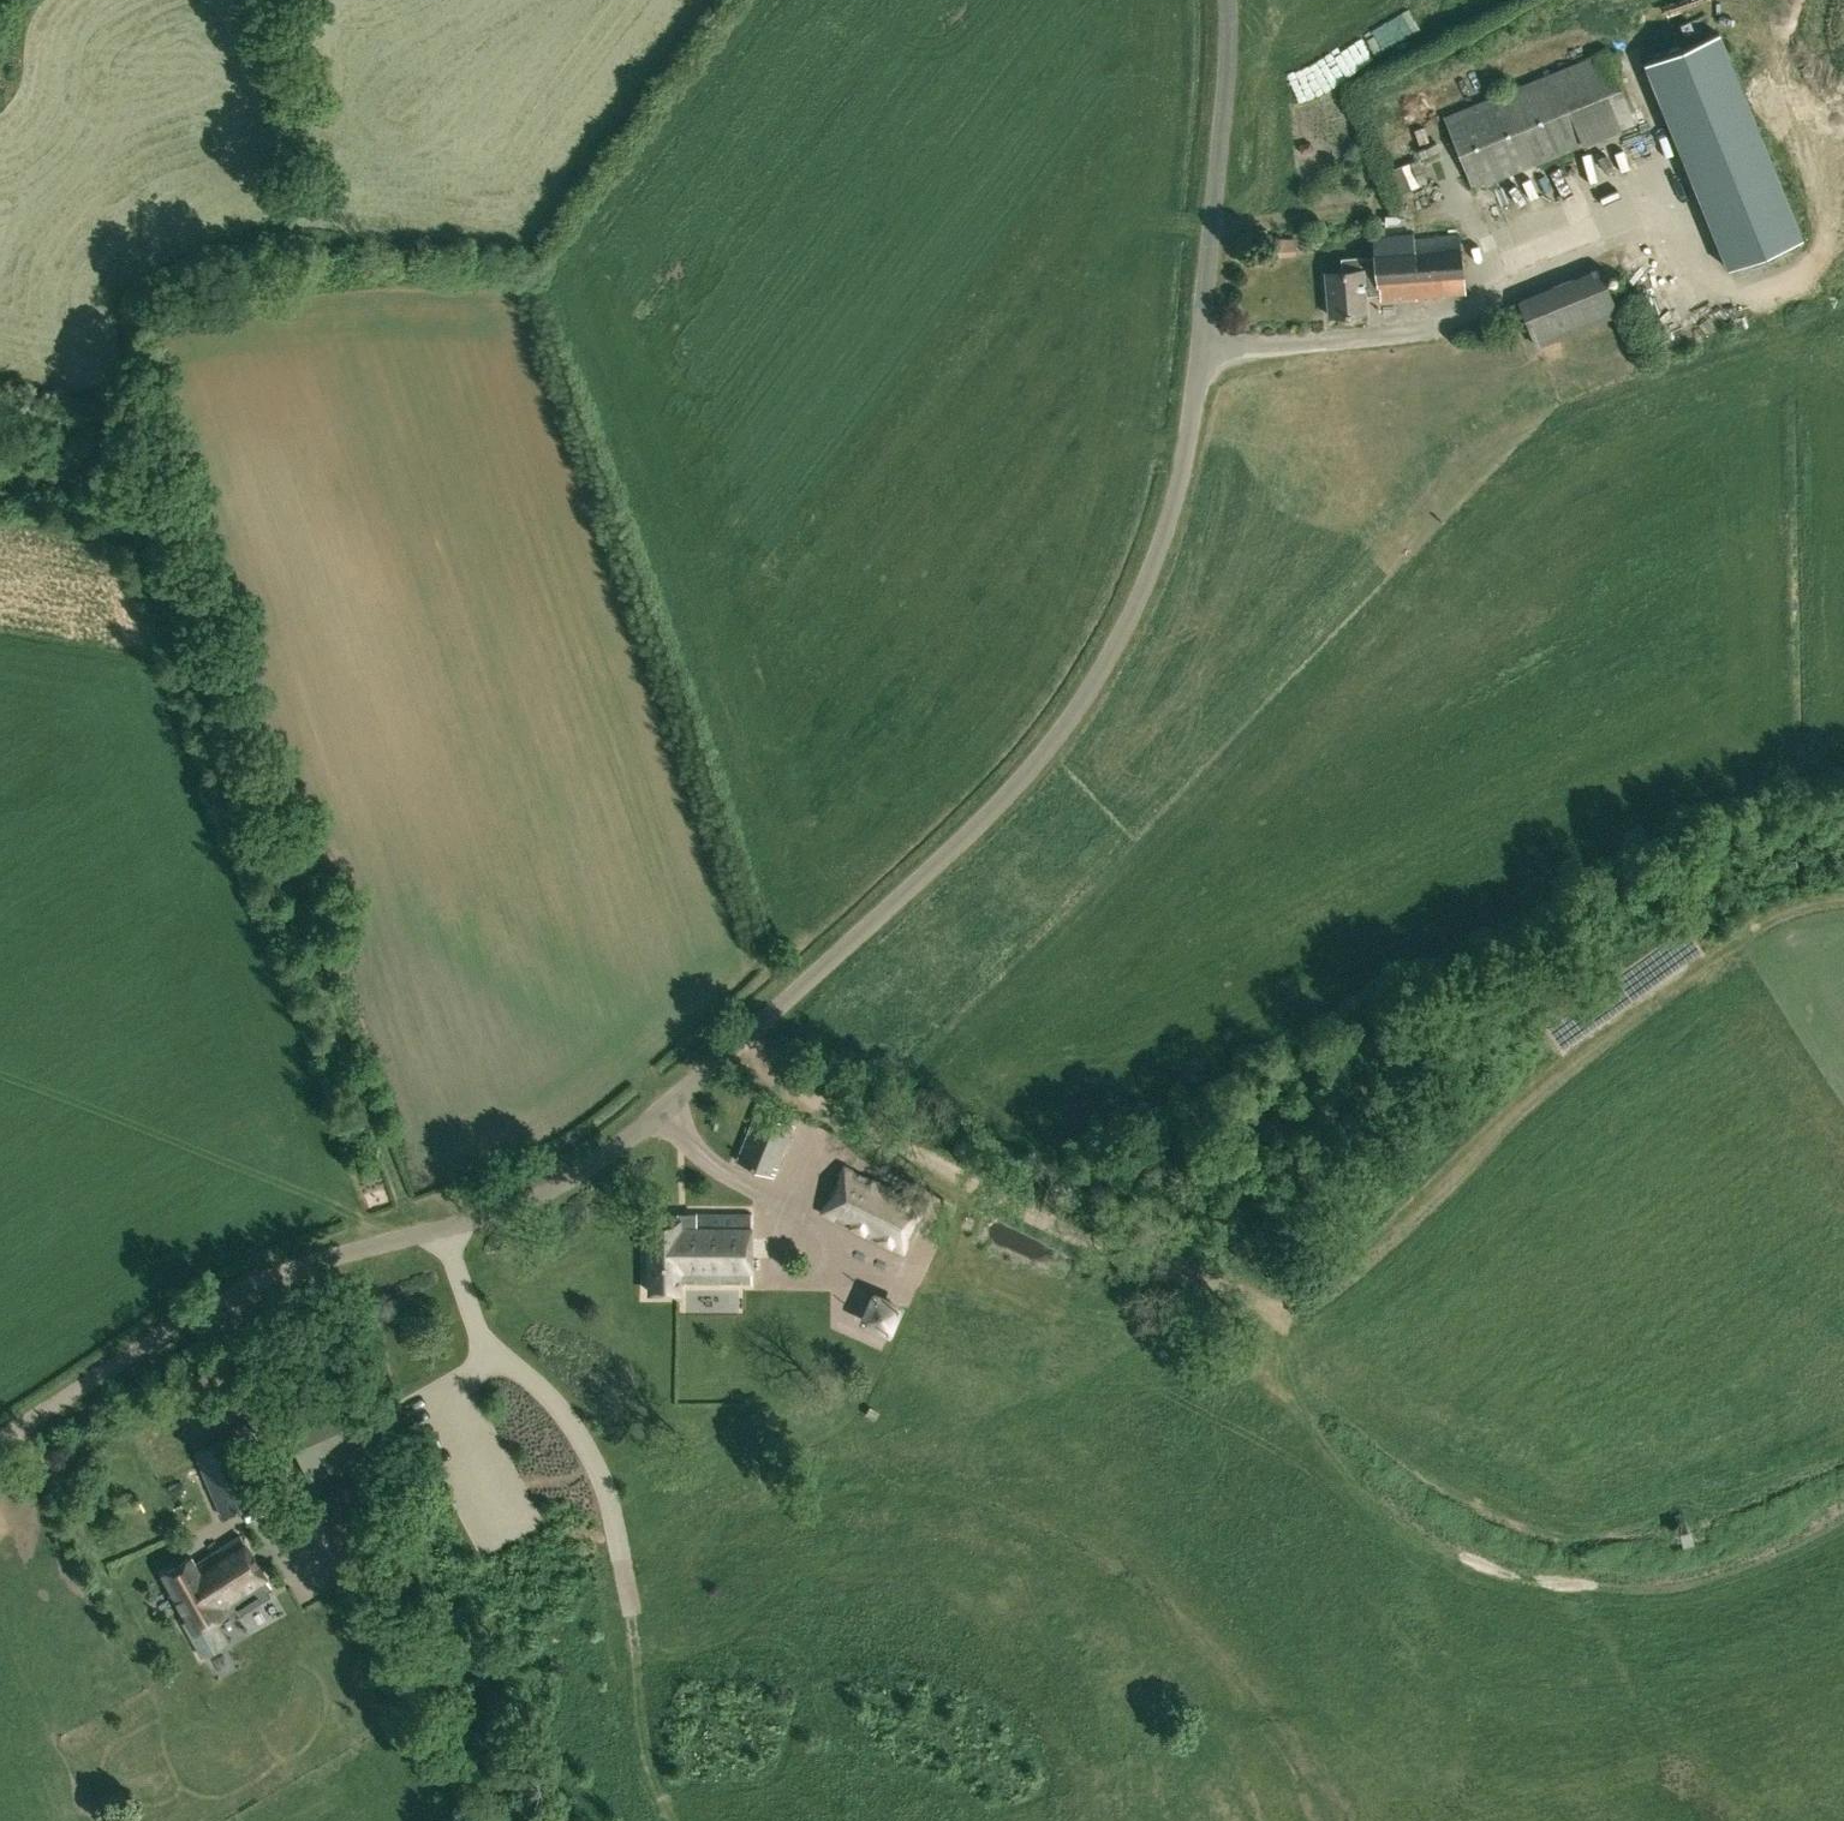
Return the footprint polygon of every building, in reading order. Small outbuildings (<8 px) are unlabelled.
[(1645,62),(1728,269),(1803,238),(1719,32),(1645,62)] [(1474,187),(1635,122),(1606,51),(1445,116),(1474,187)] [(16,88),(2,76),(0,79),(0,108),(16,88)] [(1574,185),(1567,161),(1547,167),(1512,178),(1519,202),(1574,185)] [(1465,292),(1460,232),(1415,236),(1414,232),(1375,236),(1377,257),(1363,258),(1363,256),(1342,258),(1344,271),(1327,272),(1331,315),(1367,311),(1366,294),(1381,293),(1381,299),(1465,292)] [(1288,255),(1310,254),(1309,237),(1287,238),(1288,255)] [(1529,328),(1537,345),(1537,347),(1576,331),(1620,313),(1618,309),(1632,303),(1624,285),(1610,290),(1600,265),(1518,300),(1524,315),(1529,328)] [(795,1124),(776,1117),(755,1110),(736,1160),(775,1174),(795,1124)] [(904,1251),(926,1205),(845,1165),(822,1211),(904,1251)] [(678,1213),(678,1219),(649,1219),(649,1291),(678,1290),(678,1283),(750,1283),(750,1213),(678,1213)] [(330,1317),(337,1316),(335,1304),(327,1305),(330,1317)] [(349,1382),(280,1414),(309,1476),(358,1454),(374,1447),(378,1445),(349,1382)] [(500,1438),(517,1424),(507,1413),(491,1426),(500,1438)] [(223,1514),(260,1498),(233,1434),(196,1450),(223,1514)] [(351,1570),(385,1556),(363,1510),(369,1508),(358,1486),(352,1488),(349,1483),(317,1495),(351,1570)] [(224,1631),(218,1618),(272,1587),(244,1536),(198,1562),(193,1555),(160,1574),(185,1619),(181,1621),(196,1647),(224,1631)] [(246,1653),(303,1620),(294,1604),(236,1636),(246,1653)]
